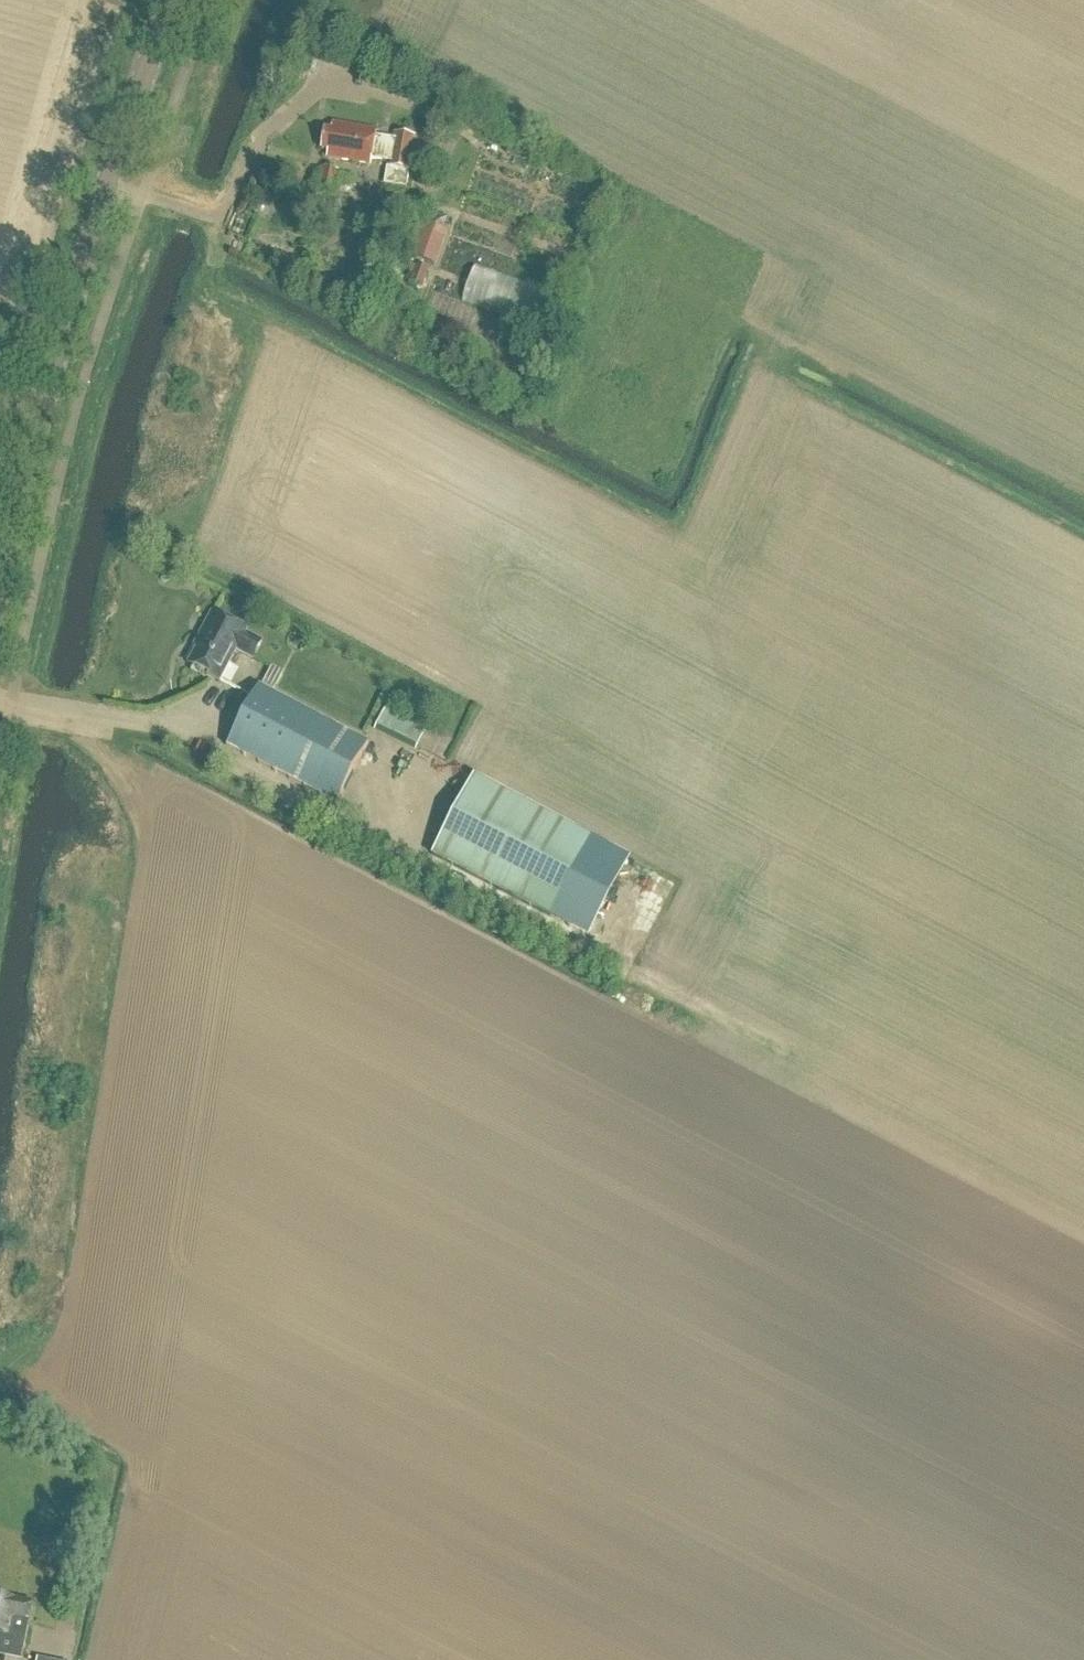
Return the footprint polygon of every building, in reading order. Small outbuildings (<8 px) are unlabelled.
[(329,153),(328,159),(373,166),(374,159),(389,162),(385,185),(408,189),(417,137),(392,133),(390,139),(377,137),(378,132),(336,126),(335,132),(327,130),(324,152),(329,153)] [(321,189),(336,191),(339,170),(324,168),(321,189)] [(414,257),(437,266),(449,231),(426,223),(414,257)] [(424,287),(431,270),(418,266),(417,268),(413,266),(408,279),(412,280),(412,283),(424,287)] [(546,291),(476,268),(464,303),(535,326),(546,291)] [(199,649),(191,664),(222,680),(237,652),(255,661),(265,641),(248,632),(212,613),(195,647),(199,649)] [(260,686),(228,748),(337,805),(369,743),(260,686)] [(388,704),(375,732),(415,753),(429,725),(388,704)] [(475,777),(434,855),(590,938),(631,859),(475,777)] [(22,1659),(35,1603),(0,1596),(0,1655),(22,1659)]
